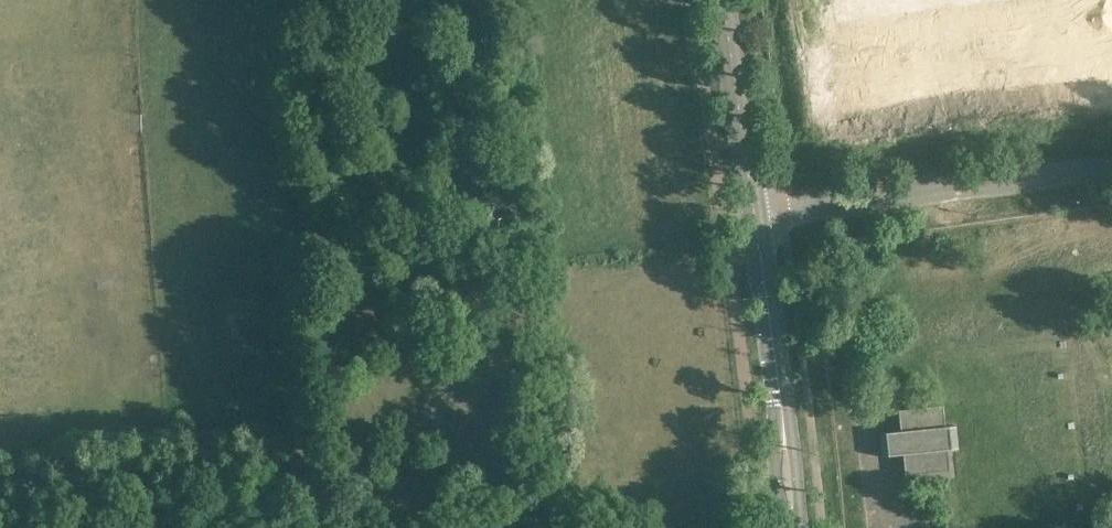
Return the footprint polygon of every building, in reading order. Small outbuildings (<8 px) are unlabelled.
[(903,454),(905,475),(907,497),(952,492),(955,523),(1083,510),(1066,339),(938,353),(941,383),(896,387),(898,409),(900,430),(879,432),(882,456),(903,454)]
